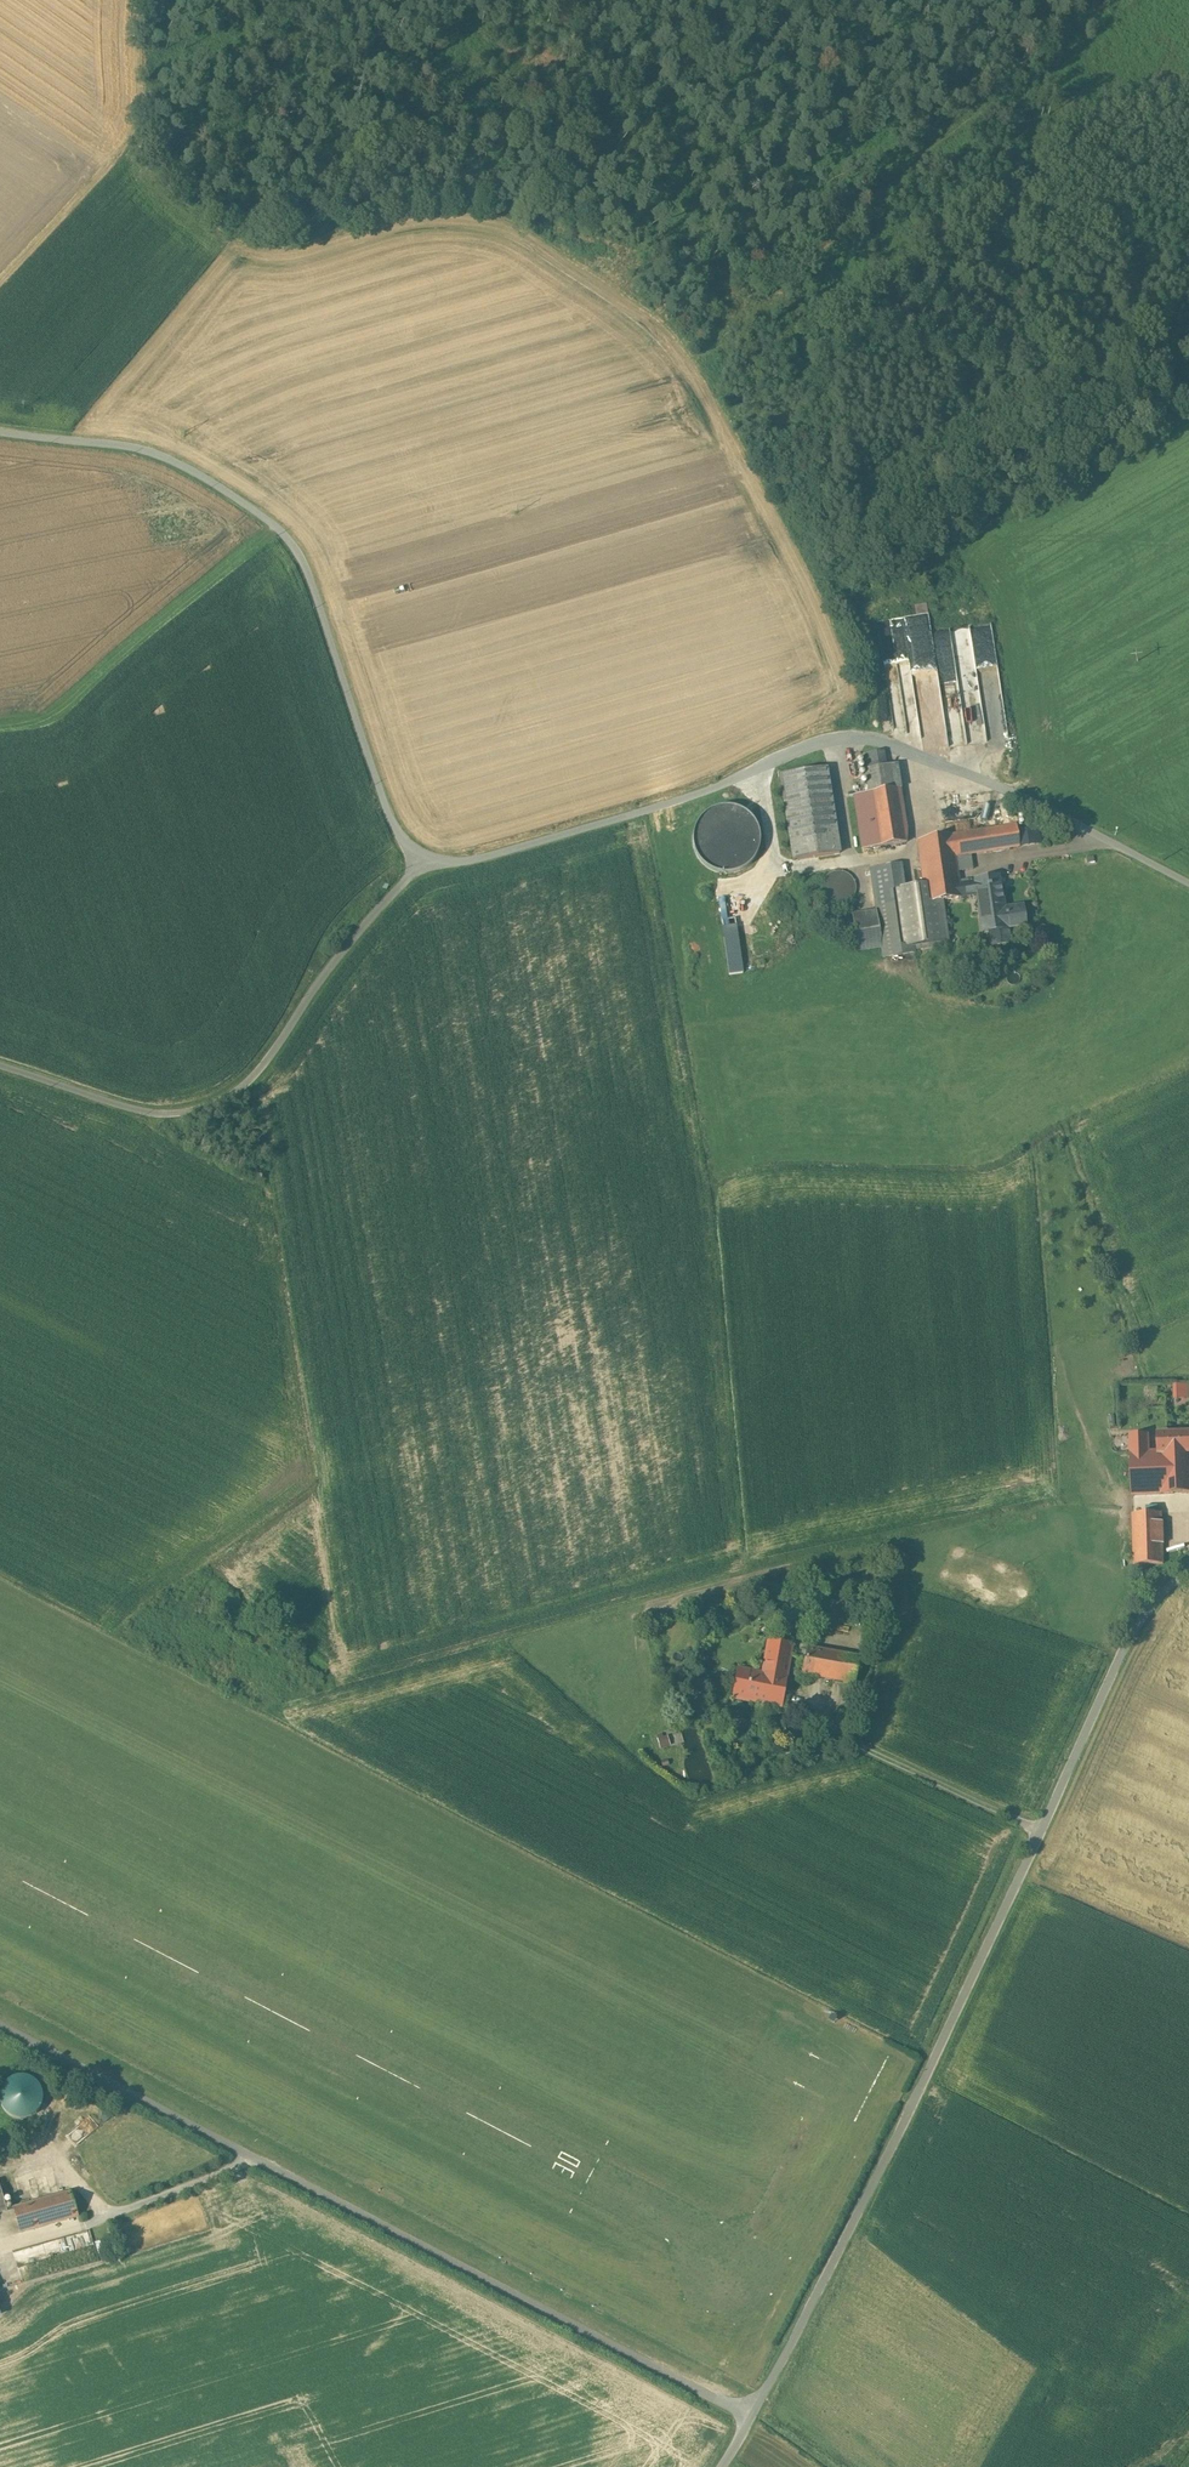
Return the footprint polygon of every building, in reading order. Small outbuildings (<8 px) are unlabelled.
[(957,678),(950,627),(934,629),(930,602),(917,604),(919,615),(879,620),(882,641),(895,639),(900,675),(913,674),(919,721),(947,717),(942,680),(957,678)] [(973,627),(976,639),(996,635),(993,623),(973,627)] [(882,752),(863,755),(865,769),(884,766),(882,752)] [(884,766),(865,769),(869,793),(893,790),(889,766),(884,766)] [(826,768),(780,775),(793,860),(839,853),(826,768)] [(869,793),(857,795),(865,849),(906,842),(898,789),(893,790),(869,793)] [(731,807),(725,807),(720,808),(715,809),(710,812),(705,815),(701,819),(698,823),(696,828),(695,831),(694,835),(694,840),(694,845),(695,849),(697,853),(699,857),(702,860),(704,863),(707,866),(712,868),(716,870),(722,872),(728,872),(735,871),(740,869),(748,864),(750,862),(755,856),(757,850),(758,846),(759,843),(759,838),(758,833),(757,829),(756,826),(754,822),(750,817),(745,813),(740,810),(735,808),(731,807)] [(1016,825),(985,830),(988,851),(1019,846),(1016,825)] [(985,830),(952,835),(955,855),(955,857),(1019,847),(1019,846),(988,851),(985,830)] [(1026,831),(1019,832),(1021,846),(1028,845),(1026,831)] [(952,835),(918,840),(924,884),(958,879),(959,884),(955,857),(955,855),(952,835)] [(924,885),(902,888),(900,867),(871,871),(876,912),(880,939),(883,958),(915,953),(914,951),(942,948),(941,942),(948,941),(942,901),(927,903),(924,884),(918,840),(924,885)] [(840,871),(837,871),(834,872),(832,872),(829,874),(827,875),(825,878),(823,880),(822,882),(821,884),(821,886),(821,889),(821,891),(821,893),(822,896),(823,898),(825,900),(826,901),(828,902),(830,904),(833,905),(836,906),(839,906),(843,905),(845,904),(847,903),(849,902),(851,900),(853,897),(854,894),(855,892),(855,891),(855,888),(855,885),(854,883),(854,881),(853,879),(850,876),(848,874),(845,873),(843,872),(840,871)] [(998,877),(975,880),(975,882),(959,884),(960,896),(977,894),(982,932),(1006,928),(1004,909),(1002,899),(1001,899),(998,877)] [(958,879),(924,884),(927,903),(942,901),(961,897),(960,896),(959,884),(958,879)] [(1022,907),(1004,909),(1006,928),(1024,925),(1022,907)] [(876,912),(852,916),(856,943),(880,939),(876,912)] [(733,975),(749,972),(741,923),(725,925),(733,975)] [(1177,1398),(1188,1397),(1188,1382),(1176,1383),(1177,1398)] [(1158,1433),(1158,1451),(1158,1454),(1188,1454),(1188,1433),(1158,1433)] [(1158,1454),(1158,1451),(1149,1451),(1148,1434),(1129,1434),(1131,1495),(1188,1493),(1188,1454),(1158,1454)] [(1161,1512),(1132,1513),(1133,1564),(1162,1563),(1162,1543),(1163,1543),(1162,1521),(1161,1521),(1161,1512)] [(829,1593),(829,1602),(845,1603),(845,1594),(829,1593)] [(762,1672),(787,1677),(792,1644),(767,1640),(762,1672)] [(859,1656),(806,1647),(802,1674),(854,1684),(859,1656)] [(762,1672),(738,1667),(733,1698),(782,1707),(787,1677),(762,1672)] [(676,1729),(660,1733),(663,1747),(679,1743),(676,1729)] [(16,2118),(24,2119),(32,2117),(38,2112),(42,2105),(43,2098),(42,2090),(39,2084),(34,2080),(28,2077),(21,2076),(15,2077),(8,2081),(3,2087),(0,2094),(1,2102),(4,2109),(9,2115),(16,2118)] [(70,2192),(13,2208),(20,2232),(78,2216),(70,2192)] [(92,2231),(15,2251),(19,2267),(36,2263),(39,2275),(99,2259),(92,2231)]
